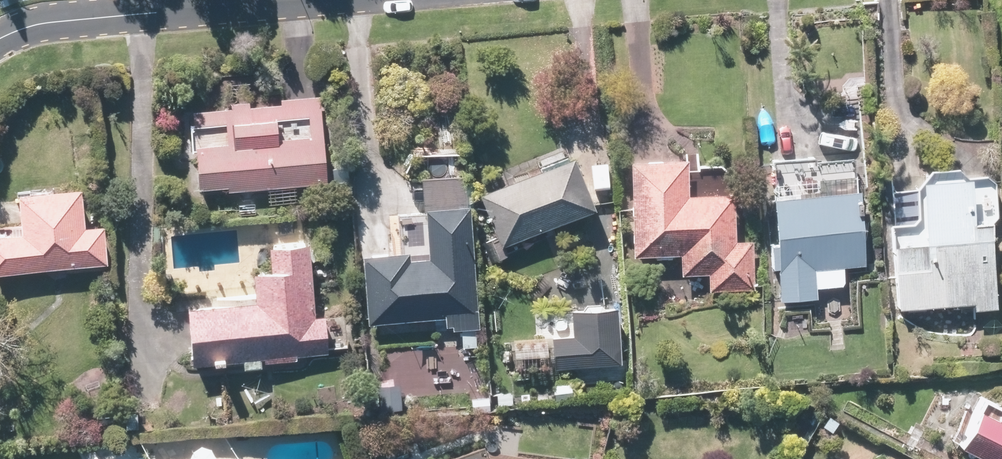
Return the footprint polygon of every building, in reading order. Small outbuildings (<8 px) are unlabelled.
[(228,184),(228,190),(326,184),(320,96),(279,99),(279,105),(251,106),(251,101),(228,103),(229,108),(192,110),(195,153),(198,152),(201,186),(228,184)] [(574,154),(481,192),(503,244),(596,206),(574,154)] [(685,156),(630,158),(634,253),(682,251),(682,272),(710,271),(710,289),(752,287),(750,240),(734,241),(732,194),(686,195),(685,156)] [(892,229),(898,307),(995,299),(989,221),(975,222),(971,172),(922,176),(926,226),(892,229)] [(108,262),(105,223),(86,225),(83,186),(19,192),(23,229),(0,231),(0,272),(108,262)] [(860,188),(774,194),(781,298),(817,296),(815,266),(865,263),(860,188)] [(363,253),(369,322),(477,313),(468,203),(427,207),(430,247),(363,253)] [(190,302),(193,362),(244,359),(245,366),(265,365),(265,359),(328,356),(326,311),(316,312),(312,240),(270,243),(271,266),(257,266),(259,298),(190,302)] [(552,337),(554,367),(620,362),(615,303),(571,307),(573,335),(552,337)] [(958,440),(992,458),(1001,458),(1001,416),(978,403),(958,440)]
